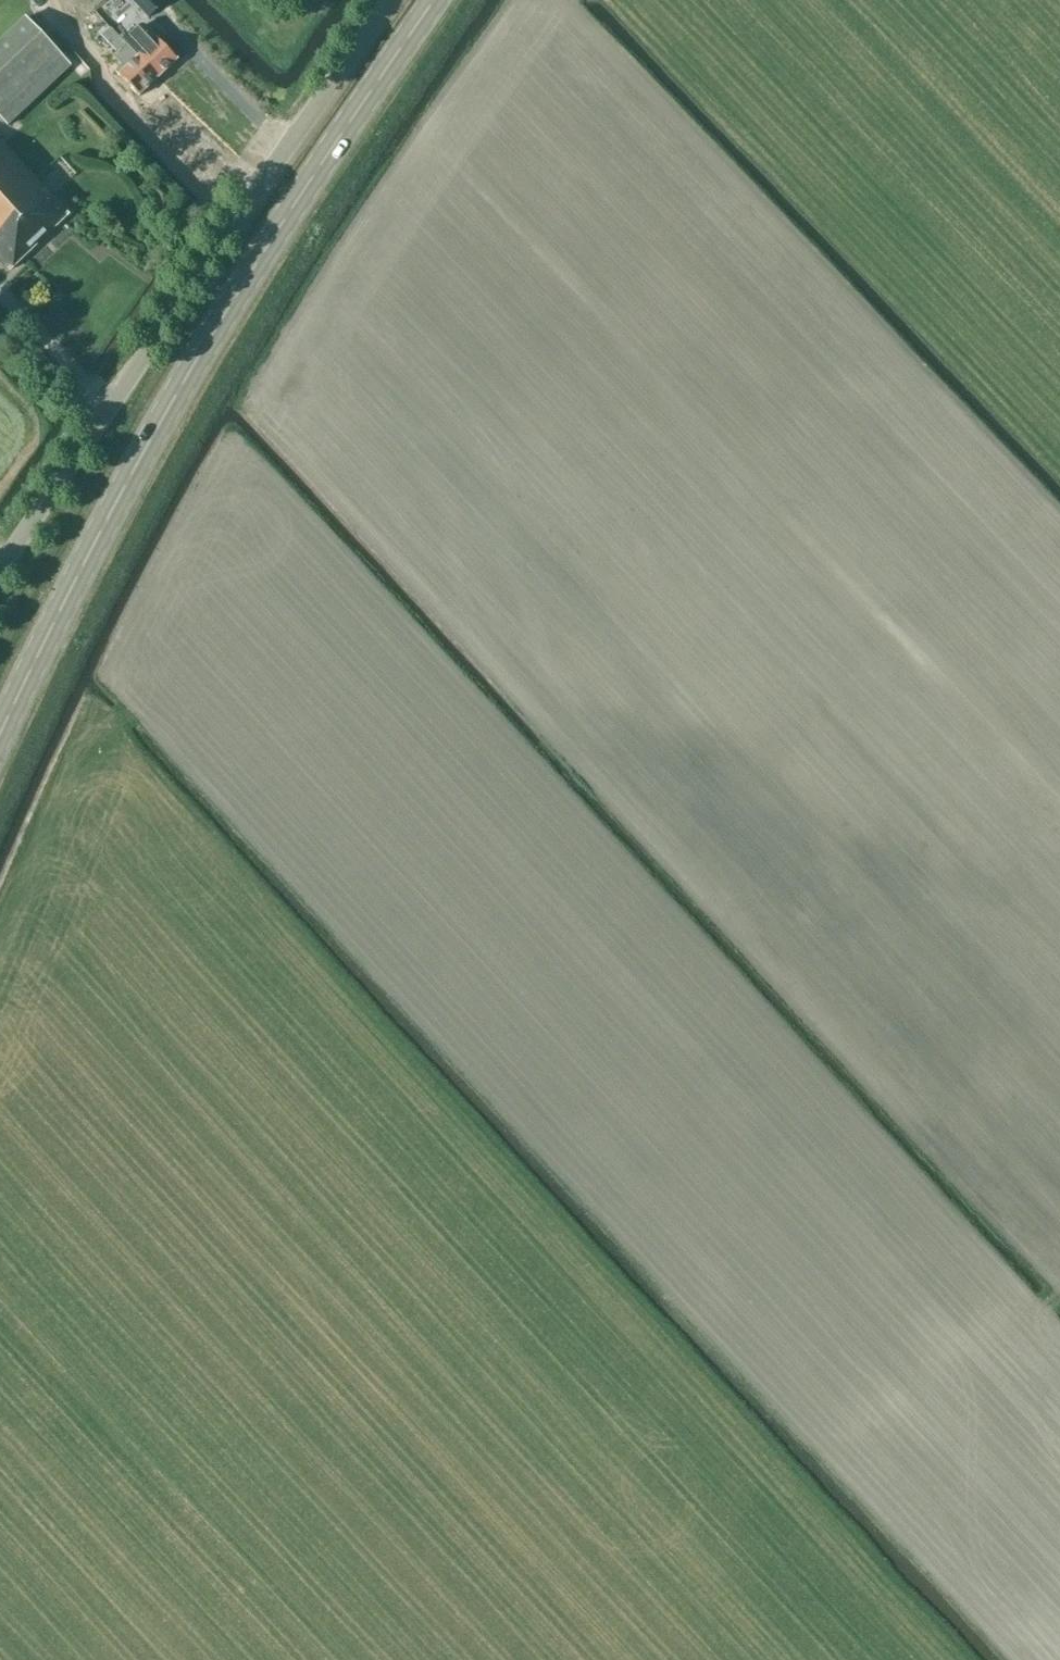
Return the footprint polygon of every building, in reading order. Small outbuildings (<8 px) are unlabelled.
[(100,2),(113,9),(119,0),(102,0),(100,2)] [(0,42),(0,118),(7,126),(71,65),(26,18),(0,42)] [(157,40),(143,25),(124,43),(158,78),(176,60),(157,40)] [(124,43),(110,28),(101,37),(116,53),(112,56),(122,66),(125,64),(128,67),(119,76),(139,96),(158,78),(124,43)] [(9,271),(68,215),(0,141),(0,261),(9,271)] [(79,223),(71,231),(88,246),(95,238),(79,223)]
